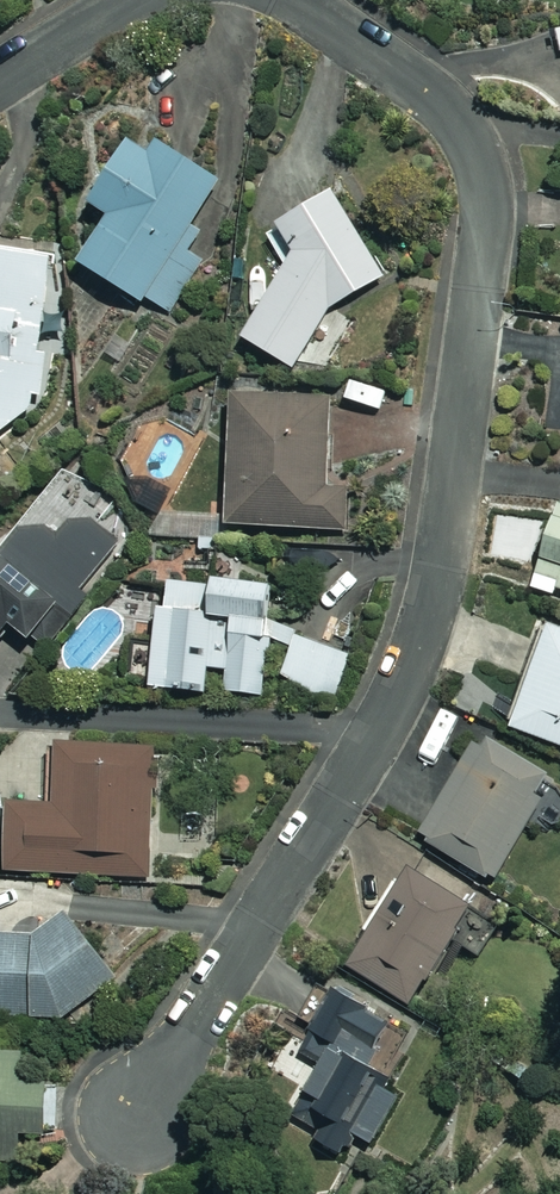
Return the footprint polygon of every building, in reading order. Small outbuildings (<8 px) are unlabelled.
[(153,150),(132,137),(94,199),(113,211),(83,259),(171,315),(205,260),(180,244),(222,177),(160,138),(153,150)] [(340,186),(266,228),(287,267),(243,335),(291,366),(329,306),(389,272),(340,186)] [(43,408),(62,256),(0,248),(0,439),(43,408)] [(388,390),(354,378),(346,399),(380,411),(388,390)] [(335,395),(235,390),(228,522),(349,528),(351,487),(331,486),(335,395)] [(557,501),(534,580),(559,588),(559,502),(557,501)] [(51,524),(19,523),(0,544),(0,633),(13,618),(47,649),(92,599),(79,587),(120,542),(84,510),(62,534),(51,524)] [(351,652),(272,616),(275,580),(218,574),(217,582),(173,578),(170,605),(162,604),(158,647),(133,644),(130,682),(207,689),(209,665),(230,667),(228,688),(336,704),(351,652)] [(559,749),(559,634),(545,628),(507,729),(559,749)] [(546,778),(477,738),(419,839),(487,878),(546,778)] [(156,745),(61,741),(58,802),(10,800),(8,869),(150,875),(156,745)] [(467,910),(403,873),(348,969),(412,1006),(467,910)] [(84,1017),(85,1002),(120,977),(75,912),(39,932),(0,930),(0,1013),(84,1017)] [(355,1136),(376,1148),(403,1096),(397,1093),(406,1078),(379,1064),(402,1020),(318,975),(293,1022),(312,1033),(298,1060),(307,1065),(291,1096),(301,1102),(287,1128),(307,1139),(302,1147),(339,1167),(355,1136)] [(0,1047),(0,1158),(20,1159),(21,1131),(44,1132),(47,1080),(23,1079),(25,1048),(0,1047)]
